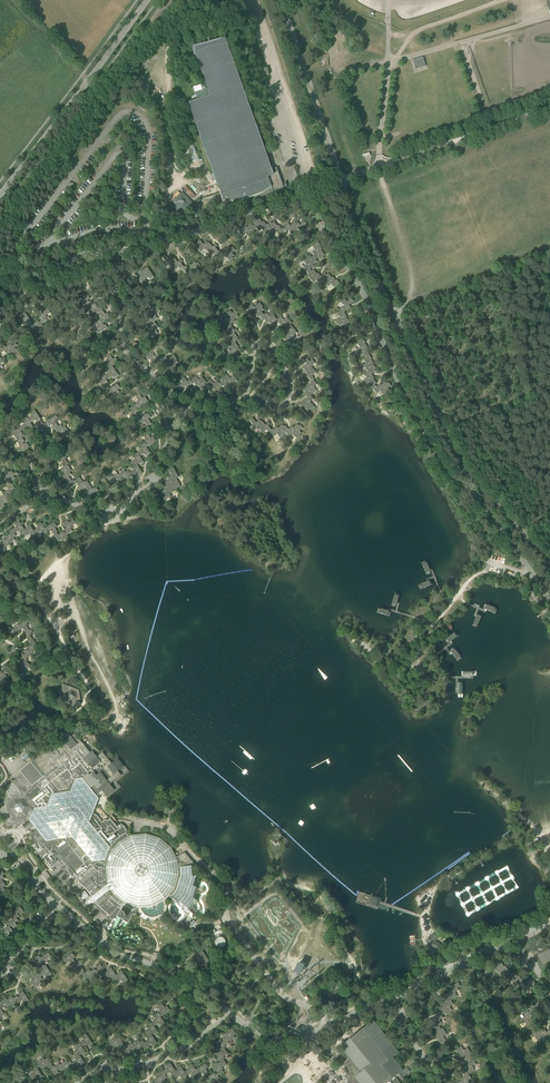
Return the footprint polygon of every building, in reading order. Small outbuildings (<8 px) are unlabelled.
[(209,96),(188,104),(223,200),(228,199),(229,202),(240,201),(261,193),(271,187),(273,193),(284,189),(276,168),(271,170),(225,38),(193,49),(209,96)] [(423,57),(412,61),(415,70),(426,67),(423,57)] [(170,204),(181,215),(193,204),(182,192),(170,204)] [(253,226),(256,229),(258,232),(262,229),(264,232),(268,229),(270,227),(268,224),(266,225),(263,222),(262,223),(259,218),(257,220),(256,219),(253,221),(255,224),(253,226)] [(297,222),(295,223),(297,225),(294,228),(296,231),(297,230),(301,234),(305,231),(302,228),(307,224),(304,221),(300,225),(297,222)] [(271,222),(268,224),(270,227),(268,229),(273,236),(277,233),(279,236),(284,232),(285,233),(286,232),(284,229),(283,230),(282,228),(281,229),(278,225),(277,226),(274,222),(272,224),(271,222)] [(287,226),(284,229),(286,232),(288,230),(292,234),(296,231),(294,228),(297,225),(295,223),(295,222),(290,226),(288,223),(286,224),(287,226)] [(256,229),(253,226),(252,226),(251,224),(247,228),(246,227),(242,230),(241,229),(238,232),(242,237),(246,234),(248,238),(254,233),(253,231),(256,229)] [(204,249),(207,252),(209,250),(206,245),(208,244),(206,242),(203,245),(199,240),(197,243),(200,247),(197,249),(200,253),(204,249)] [(311,252),(314,256),(316,259),(318,257),(320,261),(324,258),(322,257),(324,255),(321,251),(322,250),(319,246),(320,245),(318,242),(312,247),(314,250),(311,252)] [(216,255),(217,254),(219,252),(219,251),(215,248),(217,246),(216,245),(212,247),(209,243),(208,244),(206,245),(209,250),(207,252),(209,256),(214,252),(216,255)] [(219,252),(217,254),(221,259),(224,256),(229,262),(233,258),(232,258),(234,256),(232,253),(235,250),(233,247),(231,248),(230,246),(226,250),(225,249),(221,252),(219,251),(219,252)] [(170,265),(172,267),(175,265),(171,260),(173,259),(172,257),(168,260),(165,255),(162,258),(165,262),(162,264),(165,268),(170,265)] [(302,267),(306,272),(309,269),(313,266),(312,265),(316,262),(315,260),(316,259),(314,256),(311,258),(310,256),(303,261),(306,265),(302,267)] [(181,270),(182,269),(184,268),(184,267),(180,263),(182,262),(181,260),(178,263),(174,258),(173,259),(171,260),(175,265),(172,267),(174,271),(179,268),(181,270)] [(199,271),(197,269),(200,266),(198,263),(196,264),(195,262),(190,265),(190,264),(186,267),(185,266),(184,267),(184,268),(182,269),(186,275),(190,272),(194,277),(198,274),(197,273),(199,271)] [(140,272),(141,273),(139,274),(139,273),(136,275),(142,285),(146,282),(145,280),(148,278),(150,280),(154,277),(147,267),(140,272)] [(319,284),(323,281),(323,280),(321,277),(318,273),(317,274),(313,270),(311,272),(309,269),(306,272),(309,276),(308,277),(313,283),(316,281),(319,284)] [(323,280),(323,281),(328,287),(331,284),(334,288),(339,283),(337,280),(336,281),(332,277),(331,278),(328,274),(326,275),(325,274),(321,277),(323,280)] [(86,308),(88,307),(90,305),(89,302),(87,301),(90,299),(87,295),(77,301),(80,306),(83,304),(86,308)] [(344,306),(342,308),(344,311),(348,308),(350,310),(351,309),(349,305),(353,302),(351,299),(347,302),(344,299),(340,302),(344,306)] [(95,315),(98,313),(102,310),(100,307),(98,309),(95,303),(93,305),(90,301),(89,302),(90,305),(88,307),(92,313),(94,312),(95,315)] [(259,317),(260,318),(263,315),(261,312),(264,309),(259,303),(254,308),(252,304),(246,309),(249,312),(250,311),(253,315),(254,314),(258,318),(259,317)] [(147,315),(151,319),(153,322),(154,322),(158,319),(155,315),(160,312),(157,307),(156,308),(155,306),(152,308),(149,304),(146,307),(147,309),(145,310),(149,314),(147,315)] [(344,311),(342,308),(341,309),(342,310),(337,314),(339,317),(334,321),(337,325),(338,324),(340,327),(342,325),(345,328),(348,325),(347,324),(349,322),(346,318),(347,317),(344,313),(345,312),(344,311)] [(37,313),(42,321),(43,322),(47,320),(45,318),(47,318),(46,316),(50,313),(48,309),(43,312),(41,310),(37,313)] [(102,319),(99,321),(101,324),(102,323),(110,317),(107,313),(105,315),(102,310),(98,313),(102,319)] [(224,323),(228,328),(231,326),(232,325),(231,324),(235,321),(234,320),(238,317),(236,315),(238,313),(235,310),(232,313),(230,311),(227,313),(227,312),(223,315),(227,320),(224,323)] [(27,323),(28,325),(31,322),(25,313),(21,316),(22,318),(18,321),(20,325),(25,322),(26,323),(27,323)] [(275,327),(279,324),(276,320),(277,320),(272,314),(268,316),(266,313),(263,315),(260,318),(263,321),(264,320),(267,324),(268,323),(272,327),(274,326),(275,327)] [(288,329),(289,330),(292,327),(290,325),(292,324),(286,317),(283,320),(280,317),(277,320),(276,320),(279,324),(282,327),(283,326),(286,331),(288,329)] [(153,322),(151,319),(147,322),(148,324),(146,325),(149,330),(148,330),(151,334),(150,335),(153,338),(158,334),(156,330),(160,327),(159,325),(157,326),(154,322),(153,322)] [(31,322),(28,325),(32,329),(34,328),(36,331),(43,327),(41,324),(43,322),(42,321),(39,323),(37,321),(33,324),(31,322)] [(101,324),(99,321),(95,323),(99,329),(96,331),(98,334),(107,328),(105,325),(104,325),(102,323),(101,324)] [(225,335),(228,338),(231,336),(234,340),(237,337),(234,333),(237,331),(236,329),(234,330),(231,326),(228,328),(227,329),(229,331),(225,335)] [(292,327),(289,330),(290,331),(286,334),(287,335),(283,339),(285,341),(283,342),(286,345),(289,343),(290,344),(296,339),(294,336),(297,333),(292,327)] [(226,344),(229,348),(232,346),(236,350),(238,348),(238,347),(235,343),(236,342),(235,340),(238,338),(237,337),(234,340),(231,336),(228,338),(230,341),(226,344)] [(363,355),(365,358),(369,355),(368,354),(370,353),(366,348),(367,347),(364,344),(365,343),(363,340),(357,344),(360,348),(355,352),(358,356),(358,355),(360,357),(363,355)] [(1,348),(4,352),(6,354),(8,353),(9,354),(16,350),(14,348),(17,346),(15,344),(12,346),(10,344),(5,348),(4,346),(1,348)] [(232,346),(229,348),(231,350),(227,353),(230,357),(233,355),(236,359),(239,357),(236,352),(239,350),(238,348),(236,350),(232,346)] [(160,367),(164,363),(161,360),(162,359),(157,353),(154,356),(151,353),(146,357),(148,360),(149,359),(152,363),(154,363),(157,367),(159,365),(160,367)] [(109,369),(112,366),(118,362),(115,358),(113,359),(110,355),(106,357),(110,363),(106,365),(109,369)] [(362,366),(367,372),(369,370),(372,374),(375,371),(374,370),(376,368),(372,364),(373,363),(370,359),(371,358),(369,355),(365,358),(363,360),(366,363),(362,366)] [(161,360),(164,363),(167,367),(168,366),(172,371),(174,369),(175,371),(178,368),(175,365),(178,363),(176,361),(177,360),(174,356),(169,360),(166,356),(162,359),(161,360)] [(303,367),(305,369),(306,367),(310,372),(313,369),(311,367),(315,363),(312,359),(309,362),(306,358),(303,360),(307,364),(303,367)] [(111,372),(105,375),(107,378),(108,379),(112,376),(114,379),(118,376),(112,366),(109,369),(111,372)] [(307,377),(311,381),(313,380),(314,379),(311,376),(316,373),(313,369),(310,372),(306,367),(305,369),(304,369),(307,374),(304,377),(305,378),(307,377)] [(370,386),(373,390),(376,387),(374,385),(376,384),(373,379),(374,378),(371,375),(372,374),(369,370),(367,372),(364,375),(366,378),(363,381),(368,387),(370,386)] [(106,388),(107,391),(109,389),(107,386),(109,385),(106,380),(107,378),(105,375),(99,379),(101,382),(99,384),(103,390),(106,388)] [(222,382),(219,384),(222,387),(223,386),(224,388),(228,385),(229,386),(233,383),(234,384),(237,381),(233,376),(229,378),(227,375),(220,380),(222,382)] [(205,390),(207,388),(204,385),(207,383),(202,377),(198,380),(195,376),(189,381),(191,384),(192,383),(193,384),(194,383),(197,387),(198,386),(202,391),(203,389),(205,390)] [(188,386),(191,384),(189,381),(187,382),(184,378),(180,381),(182,384),(178,387),(180,390),(185,386),(188,390),(189,388),(188,386)] [(204,385),(207,388),(209,387),(212,391),(213,390),(216,394),(218,393),(219,394),(222,391),(220,388),(222,387),(219,384),(216,381),(213,383),(210,380),(207,383),(204,385)] [(303,394),(307,398),(310,395),(310,396),(316,391),(314,387),(317,385),(313,380),(311,381),(310,382),(310,383),(306,386),(307,387),(303,391),(305,393),(303,394)] [(380,384),(376,387),(373,390),(376,394),(380,392),(383,395),(389,390),(388,388),(391,386),(388,383),(387,384),(385,382),(381,385),(380,384)] [(109,389),(107,391),(110,394),(113,392),(117,397),(121,395),(118,390),(120,389),(117,384),(109,389)] [(139,402),(136,404),(138,407),(148,401),(145,397),(142,398),(139,394),(135,396),(139,402)] [(310,395),(307,398),(303,401),(304,402),(299,405),(301,407),(300,408),(302,412),(305,409),(307,411),(310,410),(311,411),(314,408),(310,402),(313,400),(310,396),(310,395)] [(136,417),(138,420),(140,418),(138,415),(140,414),(136,409),(138,407),(136,404),(129,409),(131,412),(129,413),(134,419),(136,417)] [(33,415),(28,419),(30,423),(34,420),(36,423),(40,420),(40,419),(34,410),(31,412),(33,415)] [(148,413),(140,418),(138,420),(140,423),(143,421),(147,426),(151,424),(148,419),(151,418),(148,413)] [(55,416),(46,422),(49,427),(52,425),(54,429),(58,426),(54,421),(57,419),(55,416)] [(25,424),(20,428),(22,430),(22,431),(27,428),(29,431),(33,428),(30,423),(28,419),(27,418),(23,420),(25,424)] [(257,427),(259,430),(262,428),(259,423),(260,422),(259,420),(256,423),(252,418),(249,420),(253,425),(250,427),(253,430),(257,427)] [(43,424),(40,420),(36,423),(39,427),(38,428),(41,432),(49,427),(46,422),(43,424)] [(268,433),(269,432),(271,430),(268,426),(270,425),(268,423),(265,425),(261,421),(260,422),(259,423),(262,428),(259,430),(262,433),(266,430),(268,433)] [(285,432),(285,433),(288,437),(292,434),(296,439),(299,436),(299,435),(301,434),(299,431),(303,428),(300,425),(299,426),(297,424),(293,428),(292,427),(288,430),(285,432)] [(58,427),(58,426),(54,429),(57,432),(58,431),(62,436),(64,434),(66,438),(68,437),(67,434),(69,432),(65,426),(62,428),(60,425),(58,427)] [(279,438),(285,433),(285,432),(288,430),(285,426),(284,427),(282,425),(278,428),(277,427),(273,430),(272,429),(271,430),(269,432),(273,437),(277,435),(279,438)] [(22,438),(24,436),(20,431),(22,430),(20,428),(14,432),(15,434),(13,436),(18,442),(20,440),(22,443),(24,442),(22,438)] [(146,441),(143,443),(146,447),(155,441),(152,436),(150,438),(147,433),(143,436),(146,441)] [(20,440),(18,442),(16,443),(20,447),(17,450),(19,453),(28,447),(25,443),(23,444),(22,443),(20,440)] [(143,450),(137,453),(140,457),(144,454),(146,456),(150,453),(146,447),(143,443),(140,445),(143,450)] [(61,462),(62,464),(64,466),(67,465),(68,464),(64,458),(67,456),(65,453),(56,459),(59,464),(61,462)] [(130,463),(133,467),(137,465),(140,464),(141,465),(144,463),(140,457),(137,453),(134,455),(135,457),(134,458),(135,459),(130,463)] [(65,479),(68,477),(71,475),(69,472),(71,471),(67,465),(64,466),(62,464),(61,465),(63,469),(61,470),(65,475),(63,476),(65,479)] [(135,469),(129,473),(132,477),(137,474),(138,476),(143,474),(137,465),(133,467),(135,469)] [(161,492),(160,493),(161,493),(161,495),(164,501),(171,497),(169,495),(173,492),(173,491),(180,487),(176,479),(179,478),(173,468),(168,470),(171,476),(167,478),(168,481),(164,482),(166,486),(164,486),(164,487),(164,488),(165,490),(161,492)] [(4,480),(7,486),(11,483),(10,482),(15,479),(14,476),(17,474),(14,469),(5,476),(6,478),(4,480)] [(124,470),(118,475),(120,478),(117,479),(118,481),(122,479),(123,481),(128,477),(129,479),(132,477),(129,473),(128,470),(125,472),(124,470)] [(120,478),(118,475),(117,474),(113,476),(112,475),(110,476),(109,474),(106,476),(112,486),(117,483),(115,481),(117,479),(120,478)] [(76,484),(78,487),(79,486),(75,480),(72,482),(68,477),(65,479),(68,484),(65,485),(68,490),(76,484)] [(79,491),(85,487),(88,484),(86,481),(83,484),(79,478),(75,480),(79,486),(78,487),(77,488),(79,491)] [(4,493),(5,494),(7,497),(10,495),(12,494),(13,496),(18,493),(11,483),(7,486),(10,489),(4,493)] [(88,484),(85,487),(88,491),(86,493),(89,497),(98,491),(96,487),(92,490),(88,484)] [(2,508),(5,506),(4,504),(9,501),(7,499),(11,496),(10,495),(7,497),(5,494),(0,497),(0,506),(2,508)] [(63,524),(68,531),(69,533),(72,531),(71,529),(72,528),(71,527),(76,524),(73,520),(69,523),(67,521),(63,524)] [(16,527),(12,530),(14,534),(19,530),(21,534),(28,529),(27,528),(24,530),(19,522),(14,525),(16,527)] [(54,522),(45,529),(47,532),(50,530),(53,535),(54,536),(57,533),(58,533),(55,529),(55,528),(57,527),(54,522)] [(38,528),(33,531),(36,534),(41,531),(44,534),(47,532),(46,532),(47,532),(45,529),(41,523),(36,525),(38,528)] [(26,527),(27,528),(28,529),(21,534),(24,537),(30,534),(32,537),(36,534),(33,531),(29,525),(26,527)] [(3,542),(4,543),(6,542),(8,544),(15,540),(13,538),(16,537),(14,534),(12,530),(9,532),(10,534),(5,537),(6,539),(6,540),(4,539),(2,540),(3,542)] [(58,535),(57,533),(54,536),(53,535),(53,536),(58,542),(60,541),(61,542),(68,537),(67,535),(69,533),(68,531),(64,534),(63,532),(58,535)] [(4,543),(2,545),(0,542),(0,551),(2,555),(6,552),(4,549),(9,546),(8,544),(6,542),(4,543)] [(425,561),(420,563),(426,577),(431,575),(429,570),(425,561)] [(427,582),(418,585),(419,591),(432,586),(430,581),(427,582)] [(395,593),(391,606),(396,607),(396,604),(399,594),(395,593)] [(497,610),(485,605),(483,609),(485,610),(495,614),(497,610)] [(388,612),(378,609),(376,613),(388,617),(390,612),(388,612)] [(482,615),(477,613),(476,616),(472,626),(477,628),(482,615)] [(22,629),(25,633),(29,630),(25,625),(29,623),(27,619),(17,626),(17,627),(19,631),(22,629)] [(16,633),(19,631),(17,627),(12,630),(10,627),(6,629),(13,639),(17,636),(16,633)] [(29,644),(30,643),(33,641),(29,635),(32,633),(30,630),(29,630),(25,633),(20,637),(24,642),(27,640),(29,644)] [(458,637),(455,633),(446,640),(449,644),(451,642),(458,637)] [(23,651),(25,654),(28,652),(30,655),(36,651),(35,649),(38,647),(33,641),(30,643),(31,645),(26,648),(28,650),(27,650),(25,650),(23,651)] [(453,648),(449,650),(451,654),(457,662),(461,659),(453,648)] [(23,664),(21,666),(22,667),(27,663),(25,660),(31,656),(30,655),(28,652),(25,654),(24,655),(22,653),(18,656),(23,664)] [(22,667),(21,666),(20,665),(16,667),(23,676),(26,674),(24,671),(30,667),(27,663),(22,667)] [(59,690),(60,697),(63,696),(64,702),(72,705),(74,705),(76,707),(80,704),(78,701),(80,700),(79,690),(66,685),(59,690)] [(80,888),(82,886),(94,899),(91,902),(96,908),(104,916),(107,919),(116,925),(118,926),(122,929),(125,925),(128,926),(132,916),(136,917),(137,910),(141,910),(153,909),(163,903),(166,900),(168,897),(170,898),(173,901),(173,902),(174,903),(176,904),(178,909),(180,909),(179,914),(182,917),(178,920),(176,919),(173,923),(182,931),(186,927),(182,923),(189,913),(187,912),(188,910),(190,912),(198,902),(195,900),(198,892),(198,890),(198,889),(195,888),(198,877),(194,877),(193,863),(184,853),(175,857),(170,848),(159,839),(145,835),(131,836),(129,837),(126,833),(127,832),(125,827),(121,824),(117,827),(110,818),(107,820),(105,820),(102,822),(96,815),(92,814),(98,799),(96,796),(98,794),(101,791),(106,797),(114,791),(109,785),(121,776),(117,772),(123,767),(117,759),(111,764),(102,753),(96,757),(91,751),(90,753),(74,734),(71,737),(66,731),(58,738),(62,744),(59,746),(57,744),(53,747),(55,749),(52,752),(50,750),(46,753),(45,752),(33,761),(19,771),(22,775),(8,786),(0,807),(0,814),(8,825),(30,821),(30,822),(30,823),(29,824),(30,825),(31,826),(32,826),(33,826),(34,826),(35,828),(31,836),(34,844),(32,846),(36,850),(33,853),(35,856),(41,851),(43,854),(40,857),(51,870),(57,865),(68,878),(72,875),(76,880),(74,881),(80,888)] [(14,910),(16,914),(17,913),(19,912),(20,915),(24,912),(20,906),(14,910)] [(10,917),(13,920),(15,923),(18,921),(16,918),(19,916),(17,913),(16,914),(10,917)] [(7,924),(9,926),(9,927),(12,925),(14,928),(17,926),(15,923),(13,920),(7,924)] [(9,926),(3,930),(5,933),(8,931),(10,934),(13,932),(9,927),(9,926)] [(434,949),(437,952),(442,947),(437,943),(435,941),(438,938),(433,933),(425,941),(432,948),(434,947),(435,948),(434,949)] [(543,964),(549,959),(549,951),(549,949),(538,956),(543,964)] [(201,965),(200,963),(203,961),(204,963),(209,960),(202,950),(191,958),(197,968),(201,965)] [(34,958),(42,970),(43,971),(47,968),(45,965),(44,966),(42,963),(51,956),(48,953),(40,958),(39,955),(34,958)] [(68,961),(71,966),(76,963),(73,959),(75,957),(72,953),(63,959),(65,962),(68,961)] [(76,968),(80,974),(83,971),(84,971),(81,966),(83,965),(80,960),(76,963),(71,966),(71,967),(73,970),(76,968)] [(505,976),(508,975),(511,972),(509,969),(508,970),(505,966),(504,966),(500,962),(498,963),(497,962),(494,964),(496,968),(493,970),(496,973),(497,972),(499,975),(503,973),(505,976)] [(101,973),(102,975),(106,973),(106,972),(100,964),(96,967),(97,970),(96,971),(93,973),(95,976),(101,973)] [(297,965),(294,972),(295,972),(296,973),(301,975),(304,968),(297,965)] [(111,976),(113,979),(117,976),(116,975),(111,967),(108,970),(108,971),(106,972),(106,973),(102,975),(105,980),(111,976)] [(42,970),(38,973),(40,977),(46,973),(48,977),(52,975),(47,968),(43,971),(42,970)] [(494,974),(496,973),(493,970),(492,968),(488,971),(487,969),(483,972),(482,971),(479,974),(483,979),(486,977),(489,980),(495,976),(494,974)] [(89,980),(95,976),(93,973),(96,971),(95,969),(91,972),(89,970),(84,973),(83,971),(80,974),(84,980),(87,978),(89,980)] [(117,976),(113,979),(116,983),(122,979),(124,982),(128,980),(121,970),(118,973),(119,974),(116,975),(117,976)] [(519,986),(523,984),(524,982),(522,979),(521,980),(518,976),(517,977),(514,972),(512,973),(511,972),(508,975),(510,978),(508,979),(513,985),(516,983),(519,986)] [(41,983),(40,982),(42,980),(40,977),(38,973),(35,975),(36,977),(31,980),(32,981),(30,983),(30,984),(29,985),(30,987),(33,985),(35,988),(41,983)] [(524,982),(523,984),(527,990),(531,988),(533,991),(539,987),(537,984),(536,984),(533,980),(531,981),(528,977),(526,978),(525,977),(522,979),(524,982)] [(444,998),(447,1002),(450,1007),(453,1005),(451,1001),(452,1000),(457,996),(455,993),(458,990),(457,988),(460,986),(458,982),(451,987),(452,988),(448,991),(449,992),(444,995),(445,997),(444,998)] [(20,997),(18,998),(15,1000),(17,1002),(18,1003),(23,1000),(26,1003),(29,1001),(23,991),(18,994),(20,997)] [(3,1000),(5,1004),(7,1007),(10,1005),(11,1007),(17,1002),(15,1000),(18,998),(17,996),(13,999),(12,996),(7,1000),(6,998),(3,1000)] [(436,1014),(437,1015),(440,1020),(443,1018),(441,1016),(444,1014),(445,1015),(452,1011),(450,1007),(447,1002),(443,1005),(444,1006),(439,1009),(440,1011),(436,1014)] [(161,1011),(158,1013),(160,1017),(170,1010),(167,1006),(164,1008),(161,1003),(157,1006),(161,1011)] [(528,1011),(526,1012),(530,1016),(533,1014),(535,1012),(537,1014),(539,1013),(536,1009),(541,1006),(539,1003),(534,1006),(532,1003),(528,1006),(532,1010),(529,1012),(528,1011)] [(522,1018),(525,1023),(527,1021),(530,1026),(533,1023),(534,1023),(531,1018),(534,1016),(533,1014),(530,1016),(526,1012),(525,1013),(527,1015),(522,1018)] [(157,1019),(151,1023),(154,1027),(159,1023),(160,1026),(164,1023),(160,1017),(158,1013),(154,1015),(157,1019)] [(434,1027),(435,1028),(438,1026),(441,1024),(439,1021),(440,1020),(437,1015),(432,1018),(433,1019),(429,1022),(430,1024),(429,1025),(431,1029),(434,1027)] [(347,1080),(347,1082),(403,1082),(406,1081),(399,1073),(402,1070),(392,1058),(398,1053),(373,1020),(339,1047),(349,1061),(343,1065),(348,1072),(348,1074),(345,1077),(347,1080)] [(528,1030),(531,1034),(534,1032),(533,1030),(531,1028),(535,1025),(533,1023),(530,1026),(527,1021),(525,1023),(527,1025),(523,1028),(525,1032),(528,1030)] [(145,1032),(147,1036),(150,1034),(151,1035),(154,1033),(155,1035),(158,1032),(154,1027),(151,1023),(148,1025),(150,1028),(145,1032)] [(438,1026),(435,1028),(436,1030),(434,1031),(437,1035),(436,1036),(439,1040),(438,1041),(440,1045),(445,1041),(443,1037),(446,1035),(442,1028),(440,1029),(438,1026)] [(222,1040),(223,1041),(226,1039),(228,1042),(234,1038),(233,1036),(236,1034),(231,1028),(228,1030),(229,1032),(225,1035),(226,1037),(222,1040)] [(534,1032),(531,1034),(530,1035),(532,1038),(535,1036),(538,1041),(541,1038),(539,1036),(544,1032),(542,1030),(542,1029),(537,1032),(535,1029),(533,1030),(534,1032)] [(542,1030),(544,1032),(539,1036),(541,1038),(544,1036),(547,1041),(549,1039),(549,1036),(549,1035),(549,1034),(549,1030),(547,1032),(544,1029),(542,1030)] [(85,1040),(79,1043),(82,1047),(86,1044),(88,1047),(92,1044),(86,1034),(82,1036),(85,1040)] [(149,1039),(144,1043),(146,1047),(151,1044),(152,1046),(157,1043),(151,1035),(150,1034),(147,1036),(149,1039)] [(119,1044),(120,1046),(124,1044),(120,1038),(116,1040),(115,1038),(109,1042),(110,1044),(107,1046),(109,1048),(111,1047),(112,1048),(119,1044)] [(216,1043),(221,1051),(224,1048),(223,1047),(229,1043),(228,1042),(226,1039),(223,1041),(222,1042),(220,1040),(216,1043)] [(138,1040),(132,1045),(134,1047),(131,1049),(132,1051),(136,1048),(137,1050),(142,1047),(143,1049),(146,1047),(144,1043),(142,1040),(140,1042),(138,1040)] [(73,1053),(75,1057),(78,1054),(79,1056),(82,1054),(82,1055),(86,1053),(82,1047),(79,1043),(76,1045),(78,1049),(73,1053)] [(124,1044),(120,1046),(126,1056),(131,1053),(129,1050),(131,1049),(134,1047),(132,1045),(131,1043),(126,1047),(124,1044)] [(468,1060),(468,1061),(472,1058),(470,1056),(471,1055),(467,1048),(463,1050),(461,1047),(455,1051),(457,1054),(459,1053),(461,1057),(463,1056),(466,1061),(468,1060)] [(214,1054),(220,1062),(223,1060),(225,1059),(223,1057),(228,1054),(224,1048),(221,1051),(218,1053),(218,1052),(214,1054)] [(77,1060),(72,1063),(74,1067),(78,1065),(80,1067),(85,1064),(79,1056),(78,1054),(75,1057),(77,1060)] [(38,1065),(36,1066),(37,1068),(40,1066),(41,1068),(46,1065),(47,1067),(51,1064),(47,1058),(44,1060),(43,1058),(36,1063),(38,1065)] [(462,1072),(464,1075),(467,1073),(468,1075),(475,1070),(472,1067),(476,1064),(472,1058),(468,1061),(469,1062),(465,1065),(466,1066),(462,1069),(463,1071),(462,1072)] [(213,1065),(218,1072),(219,1073),(222,1070),(223,1069),(222,1068),(227,1065),(223,1060),(220,1062),(217,1064),(217,1063),(213,1065)] [(66,1061),(60,1065),(62,1068),(58,1070),(60,1071),(63,1069),(65,1071),(70,1067),(71,1069),(74,1067),(72,1063),(70,1061),(67,1063),(66,1061)] [(167,1069),(163,1072),(165,1075),(171,1072),(173,1075),(176,1073),(175,1071),(170,1063),(165,1066),(167,1069)] [(205,1063),(196,1069),(198,1073),(201,1071),(204,1076),(208,1073),(205,1070),(208,1068),(205,1063)] [(53,1068),(51,1064),(47,1067),(54,1077),(59,1073),(57,1071),(58,1070),(62,1068),(60,1065),(59,1064),(53,1068)] [(188,1069),(184,1071),(187,1076),(192,1072),(194,1075),(198,1073),(196,1069),(195,1070),(191,1064),(187,1067),(188,1069)] [(42,1076),(37,1068),(36,1066),(32,1069),(35,1072),(29,1076),(32,1080),(36,1077),(38,1079),(42,1076)] [(181,1067),(175,1071),(176,1073),(173,1075),(175,1079),(181,1075),(184,1078),(187,1076),(184,1071),(184,1072),(181,1067)] [(405,1076),(410,1072),(407,1068),(402,1072),(405,1076)] [(208,1073),(204,1076),(209,1082),(212,1081),(213,1082),(219,1078),(218,1076),(223,1072),(222,1070),(219,1073),(218,1072),(215,1074),(214,1072),(209,1076),(208,1073)] [(165,1075),(163,1072),(159,1074),(161,1076),(156,1079),(156,1080),(154,1081),(155,1082),(154,1082),(163,1082),(165,1082),(164,1080),(167,1078),(165,1075)] [(467,1081),(471,1079),(468,1075),(467,1073),(464,1075),(465,1076),(460,1079),(461,1080),(457,1082),(469,1082),(467,1081)]
